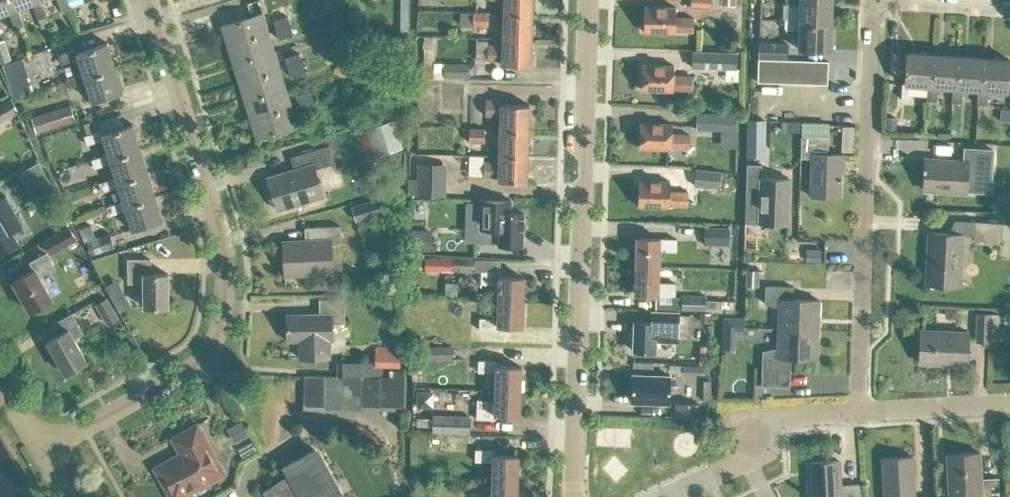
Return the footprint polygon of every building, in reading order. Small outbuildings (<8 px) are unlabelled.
[(10,0),(0,0),(0,13),(8,10),(15,27),(24,23),(18,7),(14,8),(10,0)] [(14,8),(18,7),(32,2),(38,18),(47,15),(41,0),(10,0),(14,8)] [(61,10),(70,6),(68,0),(58,0),(61,10)] [(220,29),(257,18),(252,0),(234,0),(213,6),(220,29)] [(532,13),(532,0),(504,0),(503,12),(532,13)] [(711,8),(711,7),(720,8),(720,3),(720,0),(690,0),(690,8),(711,8)] [(785,3),(799,4),(799,19),(799,22),(831,23),(832,0),(785,0),(785,3)] [(644,5),(643,31),(675,31),(675,30),(693,31),(694,17),(675,16),(676,6),(644,5)] [(277,16),(283,36),(305,30),(299,10),(277,16)] [(473,10),(472,25),(488,25),(489,11),(473,10)] [(532,13),(503,12),(503,17),(498,17),(497,26),(503,26),(502,38),(531,38),(532,13)] [(220,29),(226,51),(263,40),(257,18),(220,29)] [(799,22),(799,19),(784,18),(784,28),(799,29),(798,48),(830,49),(831,23),(799,22)] [(350,35),(347,26),(334,30),(338,39),(350,35)] [(341,49),(353,45),(350,35),(338,39),(341,49)] [(0,39),(0,62),(11,58),(4,38),(0,39)] [(502,44),(487,44),(475,43),(474,59),(502,59),(502,63),(530,64),(531,38),(502,38),(502,44)] [(303,39),(287,44),(295,72),(311,67),(303,39)] [(226,51),(233,73),(270,61),(263,40),(226,51)] [(758,41),(758,57),(787,58),(787,42),(758,41)] [(84,75),(115,66),(107,42),(78,51),(77,48),(59,54),(62,62),(79,57),(83,72),(84,75)] [(692,49),(691,67),(736,68),(737,51),(692,49)] [(929,85),(932,53),(906,51),(904,82),(902,82),(901,98),(911,98),(912,84),(927,85),(929,85)] [(929,85),(927,85),(926,99),(936,100),(937,86),(952,87),(955,87),(957,55),(932,53),(929,85)] [(955,87),(952,87),(951,101),(961,102),(962,87),(978,89),(980,89),(982,57),(957,55),(955,87)] [(980,89),(978,89),(977,103),(986,104),(988,89),(1006,91),(1009,58),(982,57),(980,89)] [(758,58),(757,81),(769,81),(770,59),(758,58)] [(770,59),(769,81),(781,82),(781,59),(770,59)] [(793,59),(781,59),(781,82),(792,82),(793,59)] [(805,60),(793,59),(792,82),(804,82),(805,60)] [(816,60),(805,60),(804,82),(815,83),(816,60)] [(828,60),(816,60),(815,83),(827,83),(828,60)] [(233,73),(240,95),(277,83),(270,61),(233,73)] [(467,76),(467,62),(443,62),(443,76),(467,76)] [(433,76),(433,64),(424,63),(423,76),(433,76)] [(692,75),(673,75),(674,64),(642,63),(641,89),(673,90),(673,88),(691,89),(692,75)] [(84,75),(83,72),(66,77),(69,86),(86,81),(92,100),(122,90),(115,66),(84,75)] [(364,81),(361,71),(348,75),(351,85),(364,81)] [(367,91),(364,81),(351,85),(354,94),(367,91)] [(240,95),(247,117),(284,105),(277,83),(240,95)] [(432,83),(418,83),(418,100),(432,100),(432,83)] [(441,83),(441,95),(462,95),(462,83),(441,83)] [(461,107),(461,96),(442,96),(442,107),(461,107)] [(19,112),(10,97),(0,103),(0,122),(19,112)] [(500,129),(528,130),(529,104),(501,103),(501,100),(485,99),(485,114),(500,115),(500,129)] [(70,103),(25,118),(30,133),(36,131),(36,132),(75,120),(70,103)] [(247,117),(254,139),(291,128),(284,105),(247,117)] [(695,112),(695,128),(736,128),(736,112),(695,112)] [(897,117),(886,116),(885,128),(896,129),(897,117)] [(103,132),(98,118),(83,122),(87,134),(84,135),(87,143),(104,138),(108,153),(109,156),(140,147),(132,123),(103,132)] [(366,127),(375,155),(403,146),(394,118),(366,127)] [(766,120),(746,119),(746,149),(765,149),(766,120)] [(802,121),(802,136),(801,156),(811,157),(810,195),(839,195),(841,153),(827,152),(828,136),(816,136),(817,121),(802,121)] [(671,148),(671,147),(689,147),(689,134),(671,133),(672,123),(640,122),(639,147),(671,148)] [(469,142),(484,142),(485,127),(469,127),(469,142)] [(528,130),(500,129),(499,133),(494,133),(494,142),(499,142),(499,154),(527,155),(528,130)] [(323,195),(315,168),(334,162),(329,144),(290,156),(294,168),(267,176),(278,209),(323,195)] [(109,156),(108,153),(91,158),(94,167),(111,162),(115,177),(117,180),(147,171),(140,147),(109,156)] [(967,160),(925,158),(923,188),(966,191),(967,172),(990,173),(992,149),(968,148),(967,160)] [(527,155),(499,154),(499,161),(483,160),(483,176),(498,176),(498,180),(526,181),(527,155)] [(25,167),(42,202),(62,192),(45,157),(25,167)] [(416,195),(446,196),(447,163),(417,162),(416,195)] [(746,194),(745,222),(759,222),(788,223),(789,177),(761,176),(761,163),(747,163),(746,194)] [(716,186),(718,170),(695,168),(694,184),(716,186)] [(117,180),(115,177),(99,182),(101,191),(118,186),(123,200),(124,204),(155,194),(147,171),(117,180)] [(669,206),(669,204),(687,205),(688,191),(670,191),(670,180),(638,180),(637,205),(669,206)] [(5,193),(0,196),(0,251),(18,241),(11,228),(22,222),(5,193)] [(124,204),(123,200),(106,206),(109,214),(126,209),(131,228),(162,219),(155,194),(124,204)] [(351,205),(356,221),(384,212),(379,197),(351,205)] [(511,198),(479,197),(478,229),(498,229),(497,243),(522,244),(523,212),(511,212),(511,198)] [(948,232),(929,231),(926,283),(959,285),(962,233),(967,234),(973,235),(973,239),(1000,241),(1000,240),(1009,241),(1009,223),(1001,223),(1001,222),(954,219),(948,232)] [(42,240),(50,254),(76,239),(68,225),(42,240)] [(83,228),(91,254),(114,247),(110,232),(95,236),(92,225),(83,228)] [(284,273),(306,272),(306,273),(332,272),(331,243),(341,243),(340,225),(304,227),(305,239),(283,240),(284,273)] [(703,226),(703,243),(727,244),(728,226),(703,226)] [(431,229),(411,227),(410,248),(430,250),(431,229)] [(635,265),(659,266),(660,249),(676,250),(676,238),(636,237),(635,265)] [(808,262),(821,262),(822,248),(808,248),(808,262)] [(427,252),(410,252),(410,267),(427,267),(427,252)] [(31,261),(35,268),(13,280),(30,310),(52,298),(39,275),(54,266),(46,253),(31,261)] [(474,272),(474,257),(431,256),(431,269),(453,269),(453,271),(474,272)] [(168,272),(150,272),(150,258),(128,258),(128,281),(143,281),(143,306),(168,306),(168,272)] [(659,266),(635,265),(635,293),(674,294),(675,283),(658,282),(659,266)] [(746,268),(745,285),(759,286),(759,269),(746,268)] [(498,300),(523,301),(523,276),(500,275),(500,271),(481,270),(480,283),(498,283),(498,300)] [(460,279),(445,279),(445,294),(459,295),(460,279)] [(778,327),(818,328),(819,299),(792,298),(793,285),(765,284),(764,302),(778,306),(778,327)] [(120,311),(131,305),(124,292),(113,298),(120,311)] [(681,294),(681,309),(721,310),(721,309),(734,309),(734,299),(705,299),(705,294),(681,294)] [(106,296),(94,303),(106,324),(118,317),(106,296)] [(319,312),(286,313),(287,339),(299,339),(299,357),(330,357),(329,339),(332,339),(332,322),(344,322),(344,298),(319,299),(319,312)] [(523,301),(498,300),(497,317),(479,317),(479,329),(498,329),(498,324),(522,325),(523,301)] [(634,320),(633,349),(655,350),(655,339),(670,340),(678,340),(678,338),(679,310),(651,310),(651,321),(634,320)] [(712,311),(700,311),(699,320),(712,320),(712,311)] [(974,341),(991,342),(991,333),(998,334),(999,313),(993,313),(993,312),(976,311),(974,341)] [(52,324),(57,334),(46,340),(65,373),(87,360),(73,337),(82,332),(72,313),(52,324)] [(818,328),(778,327),(777,347),(762,350),(761,384),(789,385),(790,356),(817,357),(818,328)] [(722,347),(735,348),(736,328),(722,328),(722,347)] [(951,362),(951,364),(966,365),(968,331),(920,329),(919,361),(951,362)] [(374,366),(400,367),(401,352),(391,351),(391,346),(375,345),(374,366)] [(451,359),(451,345),(427,345),(427,359),(451,359)] [(699,362),(709,362),(709,345),(700,345),(699,362)] [(638,357),(637,367),(656,369),(657,359),(638,357)] [(495,389),(520,390),(520,365),(497,364),(497,360),(478,359),(477,371),(495,371),(495,389)] [(337,361),(337,375),(382,374),(381,367),(373,367),(372,361),(337,361)] [(703,373),(703,364),(682,363),(682,373),(703,373)] [(389,376),(383,376),(383,409),(403,409),(404,368),(389,368),(389,376)] [(632,373),(631,401),(668,402),(669,374),(632,373)] [(323,375),(303,375),(303,408),(323,408),(323,375)] [(343,409),(343,375),(323,375),(323,408),(343,409)] [(343,409),(363,409),(363,375),(343,375),(343,409)] [(383,409),(383,376),(363,375),(363,409),(383,409)] [(435,401),(434,387),(422,388),(423,402),(435,401)] [(519,414),(520,390),(495,389),(494,399),(477,399),(476,418),(495,418),(495,414),(519,414)] [(700,416),(700,403),(674,402),(674,416),(700,416)] [(432,413),(431,431),(469,433),(470,415),(432,413)] [(241,420),(226,428),(234,442),(248,434),(241,420)] [(197,424),(172,438),(181,452),(179,457),(171,455),(170,458),(157,466),(156,470),(171,496),(172,496),(178,496),(185,494),(186,488),(201,480),(207,481),(220,474),(222,468),(215,457),(210,455),(202,442),(206,440),(197,424)] [(264,490),(268,496),(289,496),(291,496),(342,496),(315,448),(284,465),(289,474),(264,490)] [(492,478),(517,479),(518,454),(494,454),(494,449),(475,448),(474,460),(492,461),(492,478)] [(998,476),(981,476),(979,451),(946,453),(949,496),(999,496),(998,476)] [(884,496),(914,496),(912,455),(882,457),(884,496)] [(840,487),(839,459),(808,461),(809,480),(807,480),(808,496),(859,496),(858,486),(840,487)] [(492,478),(491,496),(473,495),(473,496),(516,496),(517,479),(492,478)]
